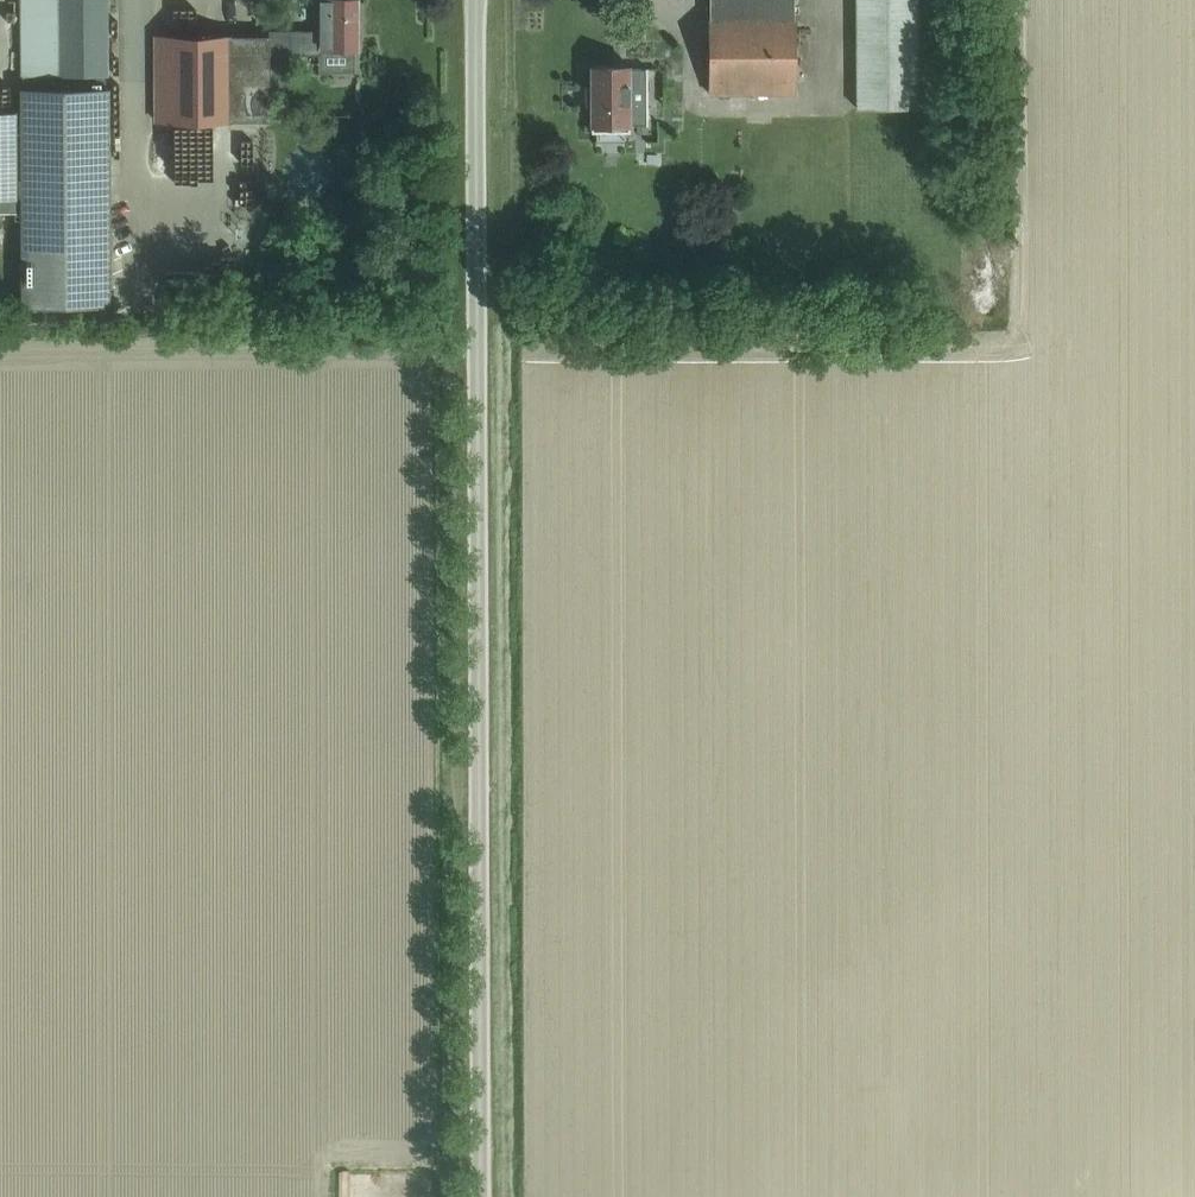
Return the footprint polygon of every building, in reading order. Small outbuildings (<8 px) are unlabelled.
[(21,75),(23,75),(23,89),(21,89),(22,317),(48,317),(48,304),(108,304),(108,89),(105,89),(105,75),(108,75),(107,0),(21,0),(21,75)] [(320,30),(269,30),(269,36),(155,36),(155,121),(269,121),(269,54),(329,55),(329,50),(356,50),(357,0),(320,0),(320,30)] [(794,0),(709,0),(709,94),(794,94),(794,0)] [(918,0),(855,0),(855,109),(918,109),(918,0)] [(629,66),(591,66),(591,86),(584,86),(584,106),(591,106),(591,132),(629,132),(629,118),(647,118),(647,68),(645,68),(645,69),(629,69),(629,66)] [(12,200),(12,110),(0,110),(0,200),(12,200)]
